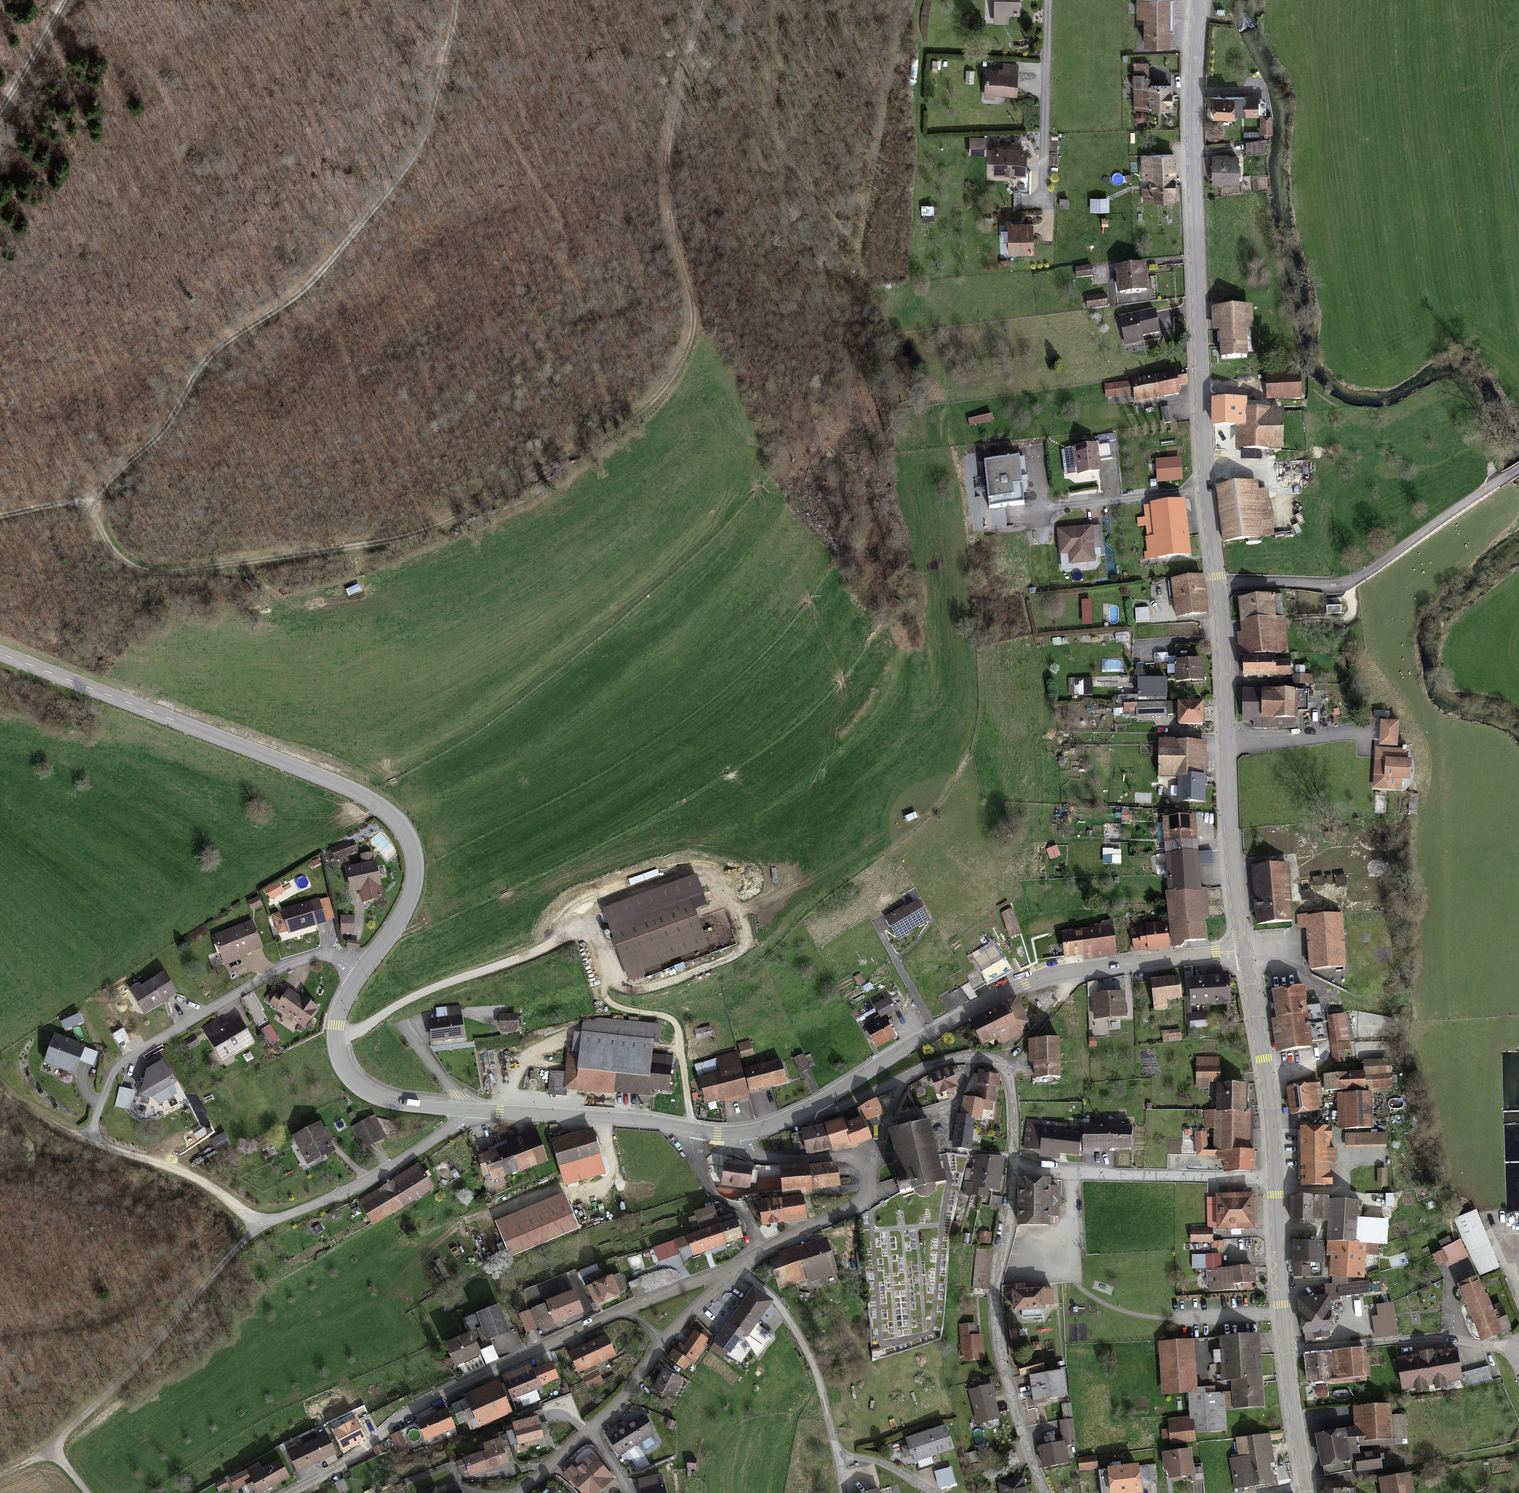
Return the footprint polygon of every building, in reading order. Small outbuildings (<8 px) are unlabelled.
[(996,24),(1007,25),(1008,13),(1020,13),(1020,0),(996,0),(996,24)] [(1148,45),(1171,45),(1171,0),(1140,0),(1140,17),(1148,17),(1148,45)] [(1134,66),(1134,78),(1147,77),(1147,66),(1134,66)] [(987,72),(986,94),(1016,96),(1017,68),(1005,67),(1004,73),(987,72)] [(1134,89),(1148,88),(1147,77),(1134,78),(1134,89)] [(1135,110),(1151,110),(1150,88),(1148,88),(1134,89),(1135,110)] [(1150,88),(1151,110),(1170,110),(1169,88),(1150,88)] [(1258,98),(1213,99),(1214,117),(1258,116),(1258,98)] [(1273,134),(1272,119),(1259,119),(1259,135),(1273,134)] [(1263,143),(1247,143),(1247,157),(1263,156),(1263,143)] [(997,150),(997,174),(1027,175),(1028,151),(997,150)] [(1177,202),(1175,156),(1142,157),(1143,179),(1154,178),(1155,190),(1145,190),(1145,203),(1177,202)] [(1239,158),(1215,157),(1215,181),(1239,182),(1239,158)] [(931,207),(923,207),(924,223),(932,223),(931,207)] [(1010,226),(1010,255),(1035,254),(1034,226),(1010,226)] [(1144,263),(1117,266),(1119,292),(1147,289),(1144,263)] [(1091,266),(1077,267),(1077,275),(1092,274),(1091,266)] [(1106,294),(1087,297),(1088,307),(1107,304),(1106,294)] [(1221,329),(1221,357),(1246,357),(1246,329),(1252,329),(1252,307),(1212,307),(1212,329),(1221,329)] [(1156,314),(1122,320),(1126,346),(1142,343),(1141,338),(1160,335),(1156,314)] [(1126,371),(1117,372),(1118,381),(1127,380),(1126,371)] [(1301,373),(1269,373),(1269,396),(1301,397),(1301,373)] [(1177,376),(1134,383),(1137,402),(1181,395),(1177,376)] [(1128,382),(1105,384),(1106,397),(1129,394),(1128,382)] [(1232,435),(1232,447),(1283,447),(1284,409),(1245,409),(1245,401),(1214,400),(1214,424),(1236,424),(1236,435),(1232,435)] [(1106,456),(1104,444),(1072,448),(1076,472),(1094,470),(1092,458),(1106,456)] [(1181,456),(1155,458),(1157,481),(1183,480),(1181,456)] [(1024,504),(1019,460),(985,463),(990,508),(1024,504)] [(1255,482),(1218,486),(1225,540),(1272,534),(1266,490),(1256,491),(1255,482)] [(1148,542),(1149,559),(1188,557),(1184,505),(1154,507),(1156,541),(1148,542)] [(1097,526),(1058,529),(1060,552),(1069,552),(1070,561),(1090,559),(1089,547),(1099,546),(1097,526)] [(1175,585),(1177,618),(1205,616),(1202,583),(1175,585)] [(1281,600),(1241,602),(1243,637),(1239,638),(1240,656),(1251,656),(1251,661),(1276,660),(1276,655),(1284,654),(1281,600)] [(1251,661),(1246,661),(1246,680),(1276,680),(1290,680),(1290,665),(1276,665),(1276,660),(1251,661)] [(1203,664),(1176,664),(1176,683),(1203,683),(1203,664)] [(1092,682),(1070,682),(1070,689),(1074,689),(1074,696),(1092,696),(1092,682)] [(1168,683),(1139,682),(1139,701),(1168,701),(1168,683)] [(1307,694),(1244,694),(1244,721),(1256,721),(1256,729),(1295,730),(1295,712),(1307,712),(1307,694)] [(1133,713),(1136,713),(1136,707),(1117,707),(1117,714),(1125,714),(1125,717),(1133,717),(1133,713)] [(1167,707),(1136,707),(1136,713),(1136,717),(1167,718),(1167,707)] [(1204,708),(1181,707),(1181,728),(1204,728),(1204,708)] [(1393,723),(1377,722),(1376,748),(1373,748),(1371,785),(1396,786),(1396,780),(1402,780),(1403,759),(1401,759),(1401,748),(1392,748),(1393,723)] [(1204,745),(1161,745),(1161,783),(1180,783),(1180,803),(1205,803),(1204,745)] [(1166,824),(1171,896),(1201,894),(1195,821),(1166,824)] [(353,843),(332,850),(335,859),(356,852),(353,843)] [(374,862),(347,867),(352,890),(361,888),(363,901),(382,897),(374,862)] [(1254,871),(1258,929),(1292,926),(1288,869),(1254,871)] [(280,881),(263,891),(268,900),(285,890),(280,881)] [(1169,896),(1173,947),(1208,945),(1204,894),(1201,894),(1171,896),(1169,896)] [(325,897),(282,910),(289,933),(324,922),(322,913),(329,911),(325,897)] [(258,900),(247,905),(250,911),(260,907),(258,900)] [(699,946),(682,900),(608,928),(625,973),(699,946)] [(918,903),(886,921),(898,943),(930,925),(918,903)] [(1011,913),(1002,916),(1010,938),(1019,935),(1011,913)] [(354,916),(341,916),(342,932),(352,933),(354,916)] [(1343,971),(1340,917),(1298,919),(1299,931),(1309,930),(1311,973),(1343,971)] [(252,922),(215,936),(224,961),(261,948),(252,922)] [(1103,932),(1063,935),(1065,959),(1086,958),(1087,960),(1115,958),(1113,925),(1102,925),(1103,932)] [(1167,926),(1148,928),(1148,931),(1149,951),(1149,954),(1169,953),(1167,926)] [(1134,952),(1149,951),(1148,931),(1133,932),(1134,952)] [(993,945),(971,957),(988,987),(1009,975),(993,945)] [(131,990),(143,1009),(172,992),(163,975),(142,987),(140,985),(131,990)] [(1180,982),(1154,984),(1156,1011),(1168,1010),(1167,1002),(1182,1001),(1180,982)] [(1230,982),(1192,983),(1193,1007),(1231,1006),(1230,982)] [(951,995),(959,1010),(968,1005),(959,991),(951,995)] [(1124,992),(1094,994),(1095,1017),(1125,1015),(1124,992)] [(1278,1053),(1312,1050),(1312,1044),(1308,1012),(1306,992),(1275,995),(1278,1023),(1275,1024),(1278,1053)] [(279,993),(270,1005),(305,1029),(316,1013),(289,994),(286,997),(279,993)] [(1007,1008),(1017,1031),(1028,1027),(1017,1004),(1007,1008)] [(988,1016),(999,1040),(1001,1045),(1020,1036),(1017,1031),(1007,1008),(988,1016)] [(1308,1012),(1312,1044),(1324,1042),(1321,1011),(1308,1012)] [(988,1016),(972,1024),(982,1047),(999,1040),(988,1016)] [(1208,1017),(1191,1017),(1191,1030),(1208,1030),(1208,1017)] [(517,1019),(501,1018),(501,1031),(517,1031),(517,1019)] [(1331,1021),(1334,1063),(1346,1062),(1342,1020),(1331,1021)] [(215,1023),(203,1032),(223,1062),(251,1044),(236,1021),(221,1031),(215,1023)] [(461,1021),(430,1024),(432,1045),(463,1043),(461,1021)] [(881,1021),(866,1029),(878,1051),(893,1043),(881,1021)] [(581,1074),(650,1080),(652,1059),(653,1047),(658,1047),(660,1031),(586,1024),(585,1037),(581,1074)] [(1180,1030),(1163,1031),(1164,1042),(1181,1042),(1180,1030)] [(81,1047),(52,1036),(43,1059),(72,1070),(81,1047)] [(650,1080),(581,1074),(585,1037),(576,1036),(574,1053),(568,1052),(565,1090),(579,1091),(579,1095),(612,1098),(612,1093),(648,1097),(649,1092),(650,1080)] [(191,1040),(185,1043),(188,1049),(194,1046),(191,1040)] [(749,1043),(738,1046),(741,1058),(752,1055),(749,1043)] [(1061,1082),(1060,1045),(1030,1045),(1030,1065),(1037,1065),(1037,1082),(1061,1082)] [(736,1056),(695,1066),(704,1104),(727,1099),(728,1102),(745,1098),(736,1056)] [(802,1057),(794,1061),(799,1073),(808,1070),(802,1057)] [(671,1061),(652,1059),(650,1080),(649,1092),(668,1094),(671,1061)] [(1198,1060),(1198,1089),(1209,1090),(1209,1082),(1221,1082),(1221,1061),(1198,1060)] [(1364,1062),(1364,1075),(1390,1074),(1390,1062),(1364,1062)] [(168,1080),(158,1064),(140,1075),(135,1092),(150,1092),(168,1080)] [(779,1064),(745,1072),(750,1093),(784,1085),(779,1064)] [(952,1074),(932,1079),(937,1099),(957,1095),(952,1074)] [(1364,1075),(1324,1076),(1325,1090),(1391,1087),(1390,1074),(1364,1075)] [(978,1079),(974,1104),(984,1105),(995,1106),(999,1082),(978,1079)] [(1217,1116),(1247,1117),(1247,1088),(1218,1087),(1217,1116)] [(1317,1089),(1288,1091),(1291,1119),(1320,1116),(1317,1089)] [(1371,1095),(1339,1095),(1340,1127),(1372,1127),(1371,1095)] [(964,1102),(961,1120),(974,1121),(981,1123),(984,1105),(974,1104),(964,1102)] [(876,1103),(859,1111),(865,1125),(883,1117),(876,1103)] [(1215,1132),(1214,1151),(1219,1151),(1236,1152),(1252,1152),(1252,1117),(1247,1117),(1217,1116),(1215,1116),(1215,1113),(1205,1113),(1205,1131),(1215,1132)] [(956,1130),(973,1133),(974,1121),(961,1120),(958,1119),(956,1130)] [(369,1121),(353,1128),(363,1150),(379,1142),(369,1121)] [(844,1124),(828,1128),(833,1148),(833,1151),(851,1145),(846,1129),(844,1124)] [(863,1124),(846,1129),(851,1145),(852,1148),(869,1142),(863,1124)] [(1046,1126),(1046,1134),(1067,1135),(1067,1126),(1046,1126)] [(320,1127),(294,1140),(308,1166),(333,1153),(320,1127)] [(934,1155),(926,1127),(892,1136),(905,1184),(899,1185),(901,1196),(941,1185),(934,1155)] [(808,1154),(833,1148),(828,1128),(803,1134),(808,1154)] [(1132,1128),(1084,1128),(1084,1157),(1092,1157),(1092,1154),(1101,1154),(1101,1150),(1132,1151),(1132,1128)] [(1301,1184),(1330,1183),(1329,1128),(1300,1129),(1301,1184)] [(956,1130),(953,1149),(970,1151),(973,1133),(956,1130)] [(1385,1132),(1346,1133),(1346,1148),(1386,1147),(1385,1132)] [(592,1133),(552,1144),(562,1179),(601,1168),(592,1133)] [(1046,1134),(1043,1133),(1042,1155),(1080,1157),(1081,1135),(1067,1135),(1046,1134)] [(524,1143),(478,1159),(487,1185),(506,1179),(538,1168),(536,1162),(544,1160),(535,1134),(522,1139),(524,1143)] [(1208,1136),(1195,1137),(1196,1156),(1201,1156),(1208,1156),(1208,1136)] [(1236,1158),(1236,1152),(1219,1151),(1219,1165),(1227,1165),(1227,1176),(1255,1177),(1256,1158),(1236,1158)] [(722,1153),(708,1152),(708,1164),(721,1165),(722,1153)] [(1208,1156),(1201,1156),(1201,1162),(1183,1162),(1184,1171),(1216,1170),(1215,1156),(1208,1156)] [(971,1195),(971,1198),(988,1199),(989,1196),(1002,1196),(1004,1161),(973,1159),(972,1186),(963,1186),(963,1195),(971,1195)] [(752,1167),(726,1166),(724,1190),(750,1192),(752,1167)] [(810,1167),(782,1169),(784,1196),(811,1195),(810,1170),(810,1167)] [(1387,1168),(1377,1168),(1377,1185),(1387,1185),(1387,1168)] [(418,1169),(359,1203),(373,1226),(431,1193),(418,1169)] [(836,1169),(810,1170),(811,1195),(838,1193),(836,1169)] [(1050,1184),(1021,1183),(1019,1232),(1050,1233),(1050,1222),(1058,1222),(1059,1193),(1050,1192),(1050,1184)] [(1314,1219),(1329,1220),(1329,1196),(1292,1195),(1291,1218),(1310,1219),(1310,1222),(1314,1222),(1314,1219)] [(1254,1200),(1218,1199),(1217,1232),(1253,1233),(1254,1200)] [(511,1254),(574,1228),(564,1202),(500,1227),(511,1254)] [(1358,1203),(1331,1202),(1329,1243),(1357,1244),(1358,1203)] [(803,1203),(760,1208),(762,1228),(805,1223),(803,1203)] [(712,1212),(696,1216),(700,1229),(716,1225),(712,1212)] [(1472,1215),(1457,1222),(1481,1276),(1496,1269),(1472,1215)] [(737,1226),(720,1231),(725,1248),(742,1242),(737,1226)] [(702,1236),(708,1253),(725,1248),(720,1231),(702,1236)] [(1213,1232),(1192,1232),(1192,1244),(1213,1244),(1213,1232)] [(991,1234),(977,1234),(977,1247),(990,1247),(991,1234)] [(702,1236),(688,1241),(693,1258),(708,1253),(702,1236)] [(683,1240),(673,1243),(676,1253),(685,1250),(683,1240)] [(826,1243),(780,1255),(782,1261),(773,1263),(780,1289),(809,1281),(810,1284),(835,1278),(826,1243)] [(1377,1245),(1357,1244),(1329,1243),(1329,1259),(1333,1259),(1332,1276),(1364,1277),(1365,1255),(1377,1255),(1377,1245)] [(1323,1246),(1296,1246),(1296,1278),(1323,1278),(1323,1246)] [(1459,1247),(1434,1257),(1440,1272),(1465,1261),(1459,1247)] [(975,1252),(974,1289),(989,1290),(990,1252),(975,1252)] [(664,1256),(655,1258),(659,1270),(668,1267),(664,1256)] [(1206,1259),(1193,1259),(1193,1270),(1206,1270),(1206,1259)] [(1256,1272),(1231,1272),(1230,1287),(1255,1288),(1256,1272)] [(1475,1276),(1459,1283),(1483,1338),(1499,1331),(1475,1276)] [(619,1279),(589,1291),(593,1303),(601,1300),(602,1304),(620,1298),(619,1293),(624,1292),(619,1279)] [(1368,1281),(1338,1284),(1339,1296),(1369,1292),(1368,1281)] [(752,1288),(711,1345),(725,1355),(742,1332),(745,1334),(770,1301),(752,1288)] [(1025,1289),(1015,1290),(1015,1314),(1053,1314),(1052,1293),(1025,1293),(1025,1289)] [(574,1296),(548,1306),(555,1324),(581,1313),(574,1296)] [(1301,1301),(1305,1339),(1331,1337),(1327,1298),(1301,1301)] [(1393,1302),(1376,1304),(1378,1316),(1373,1316),(1375,1337),(1397,1334),(1393,1302)] [(498,1311),(478,1319),(487,1342),(507,1333),(498,1311)] [(962,1328),(962,1363),(982,1363),(982,1340),(975,1340),(975,1328),(962,1328)] [(679,1344),(675,1350),(693,1362),(708,1340),(695,1332),(685,1347),(679,1344)] [(606,1338),(569,1355),(578,1373),(614,1357),(606,1338)] [(470,1339),(446,1349),(455,1369),(478,1358),(470,1339)] [(1260,1410),(1260,1341),(1222,1340),(1222,1384),(1234,1384),(1234,1410),(1260,1410)] [(1190,1394),(1197,1393),(1193,1344),(1161,1347),(1166,1396),(1190,1394)] [(1456,1348),(1398,1359),(1404,1389),(1461,1379),(1456,1348)] [(688,1370),(693,1362),(675,1350),(670,1358),(688,1370)] [(1333,1357),(1335,1384),(1370,1382),(1368,1355),(1333,1357)] [(1333,1357),(1307,1359),(1309,1386),(1335,1384),(1333,1357)] [(552,1362),(534,1369),(541,1386),(558,1378),(552,1362)] [(532,1365),(504,1376),(513,1400),(542,1388),(541,1386),(534,1369),(532,1365)] [(1488,1367),(1464,1373),(1467,1386),(1492,1380),(1488,1367)] [(663,1369),(654,1388),(672,1397),(681,1379),(663,1369)] [(596,1373),(584,1378),(589,1388),(600,1382),(596,1373)] [(1065,1377),(1032,1382),(1036,1406),(1051,1403),(1069,1401),(1065,1377)] [(497,1382),(464,1395),(465,1398),(474,1419),(476,1425),(509,1412),(497,1382)] [(991,1389),(969,1394),(977,1426),(998,1421),(991,1389)] [(1192,1419),(1193,1434),(1226,1431),(1223,1398),(1205,1399),(1204,1392),(1197,1393),(1190,1394),(1192,1419)] [(474,1419),(465,1398),(450,1404),(459,1425),(474,1419)] [(1054,1422),(1051,1403),(1036,1406),(1023,1407),(1026,1426),(1054,1422)] [(448,1409),(417,1420),(425,1440),(455,1428),(448,1409)] [(1389,1445),(1387,1412),(1356,1413),(1356,1429),(1357,1446),(1361,1446),(1389,1445)] [(536,1416),(514,1423),(521,1444),(543,1437),(536,1416)] [(1192,1419),(1170,1421),(1171,1430),(1172,1445),(1194,1443),(1193,1434),(1192,1419)] [(356,1420),(334,1431),(343,1450),(365,1439),(356,1420)] [(606,1436),(619,1457),(652,1435),(642,1420),(626,1430),(623,1425),(606,1436)] [(1072,1422),(1061,1424),(1065,1449),(1076,1447),(1072,1422)] [(1356,1429),(1317,1438),(1325,1475),(1349,1469),(1347,1459),(1363,1456),(1361,1446),(1357,1446),(1356,1429)] [(1172,1445),(1171,1430),(1158,1431),(1159,1446),(1172,1445)] [(946,1431),(907,1441),(914,1465),(953,1455),(946,1431)] [(400,1432),(391,1435),(398,1451),(406,1448),(400,1432)] [(327,1436),(289,1453),(297,1471),(335,1454),(327,1436)] [(1275,1485),(1269,1439),(1239,1443),(1242,1463),(1233,1464),(1237,1491),(1275,1485)] [(381,1444),(374,1448),(376,1454),(384,1451),(381,1444)] [(1062,1445),(1041,1450),(1046,1472),(1068,1467),(1062,1445)] [(502,1446),(466,1460),(472,1476),(508,1462),(502,1446)] [(1358,1459),(1359,1471),(1383,1468),(1381,1453),(1371,1454),(1371,1457),(1358,1459)] [(569,1477),(583,1492),(595,1492),(613,1477),(593,1455),(569,1477)] [(1193,1480),(1191,1455),(1163,1457),(1164,1474),(1171,1473),(1172,1481),(1193,1480)] [(249,1474),(252,1479),(259,1492),(261,1492),(289,1478),(278,1459),(263,1467),(249,1474)] [(1097,1460),(1080,1461),(1081,1472),(1098,1470),(1097,1460)] [(260,1462),(230,1478),(235,1488),(252,1479),(249,1474),(263,1467),(260,1462)] [(1139,1472),(1140,1487),(1155,1487),(1154,1468),(1139,1469),(1139,1472)] [(1110,1473),(1111,1492),(1140,1492),(1140,1487),(1139,1472),(1110,1473)] [(1110,1473),(1101,1473),(1102,1492),(1111,1492),(1110,1473)] [(639,1480),(642,1492),(666,1492),(662,1475),(639,1480)] [(1382,1481),(1385,1492),(1411,1492),(1408,1477),(1382,1481)] [(999,1486),(1000,1492),(1026,1492),(1023,1481),(999,1486)]
